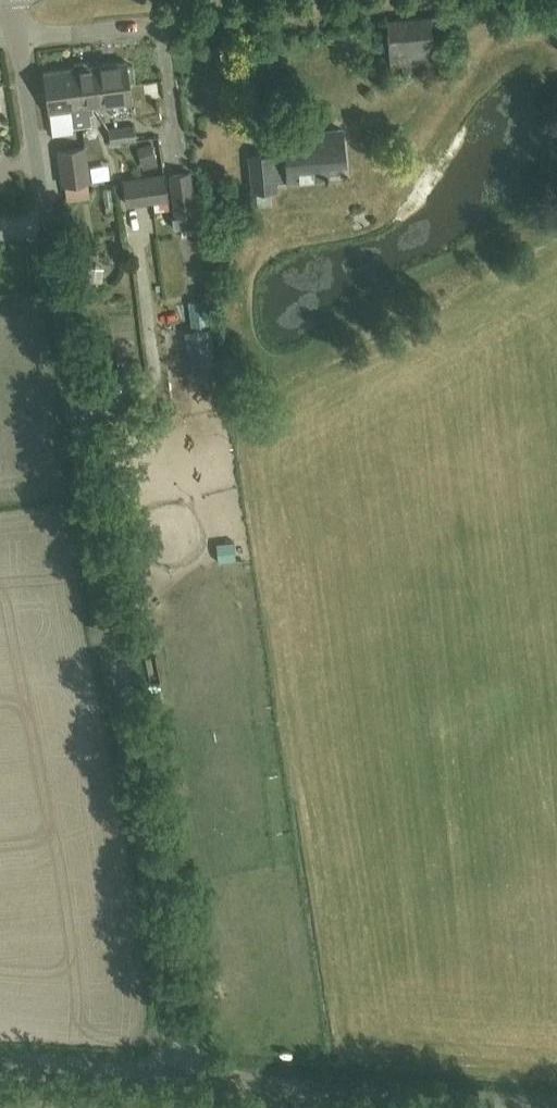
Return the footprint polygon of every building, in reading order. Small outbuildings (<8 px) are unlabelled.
[(434,50),(446,49),(445,33),(433,36),(430,14),(383,18),(389,59),(389,71),(430,68),(436,66),(434,50)] [(95,108),(131,103),(128,81),(134,78),(132,65),(126,63),(126,61),(95,65),(97,83),(88,84),(92,106),(93,106),(95,108)] [(74,68),(72,68),(74,91),(68,92),(70,108),(70,111),(71,110),(74,128),(91,125),(89,109),(95,108),(93,106),(92,106),(88,84),(97,83),(95,65),(87,66),(87,64),(84,62),(75,63),(73,65),(74,68)] [(74,91),(72,68),(43,72),(49,114),(70,111),(70,108),(68,92),(74,91)] [(123,141),(136,140),(134,125),(121,126),(123,141)] [(110,142),(123,141),(121,126),(108,128),(110,142)] [(273,179),(326,174),(325,161),(343,159),(340,127),(282,132),(284,152),(249,155),(252,190),(274,188),(273,179)] [(57,148),(62,182),(88,179),(83,144),(57,148)] [(196,213),(190,172),(169,175),(175,216),(196,213)] [(167,198),(164,176),(123,181),(126,204),(167,198)] [(102,273),(85,272),(83,294),(100,295),(102,273)] [(213,413),(213,401),(184,402),(185,415),(213,413)]
